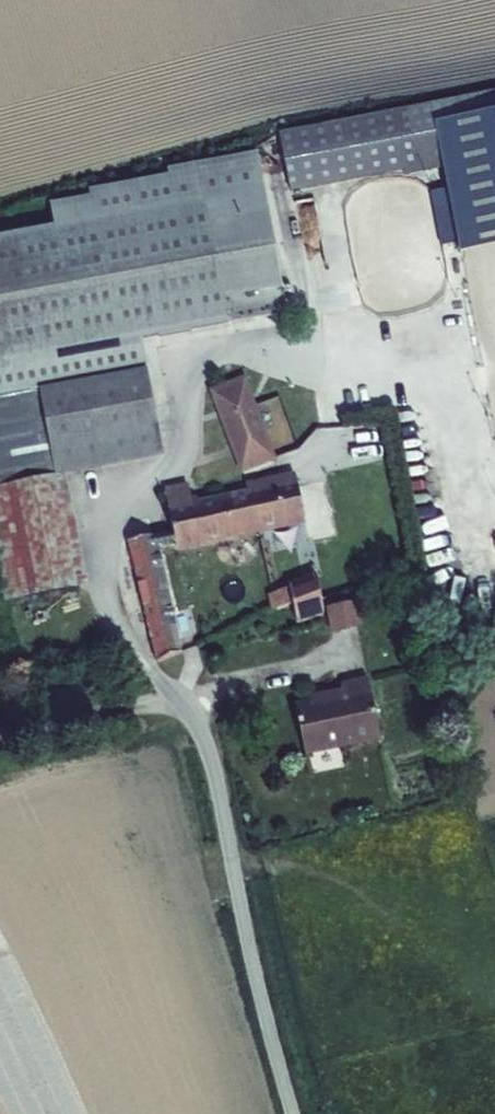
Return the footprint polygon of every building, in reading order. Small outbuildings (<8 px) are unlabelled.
[(300,175),(446,149),(435,92),(289,117),(300,175)] [(449,128),(453,153),(468,240),(494,236),(494,120),(449,128)] [(71,457),(170,439),(149,325),(297,298),(268,141),(180,156),(181,163),(101,178),(101,183),(60,191),(64,212),(0,224),(0,470),(71,457)] [(224,375),(235,402),(264,391),(253,364),(224,375)] [(264,391),(235,402),(256,462),(286,450),(264,391)] [(72,464),(71,457),(0,470),(0,530),(11,588),(36,581),(16,475),(72,464)] [(165,540),(315,500),(305,459),(253,473),(255,478),(204,491),(198,464),(173,470),(184,516),(134,530),(144,567),(149,591),(162,645),(189,639),(165,540)] [(93,569),(72,464),(16,475),(36,581),(93,569)] [(337,594),(328,555),(298,568),(304,591),(309,605),(337,594)] [(130,597),(149,591),(144,567),(125,572),(130,597)] [(285,588),(266,594),(271,611),(290,605),(285,588)] [(326,605),(329,632),(359,628),(356,601),(326,605)] [(369,684),(292,698),(303,757),(380,743),(369,684)]
